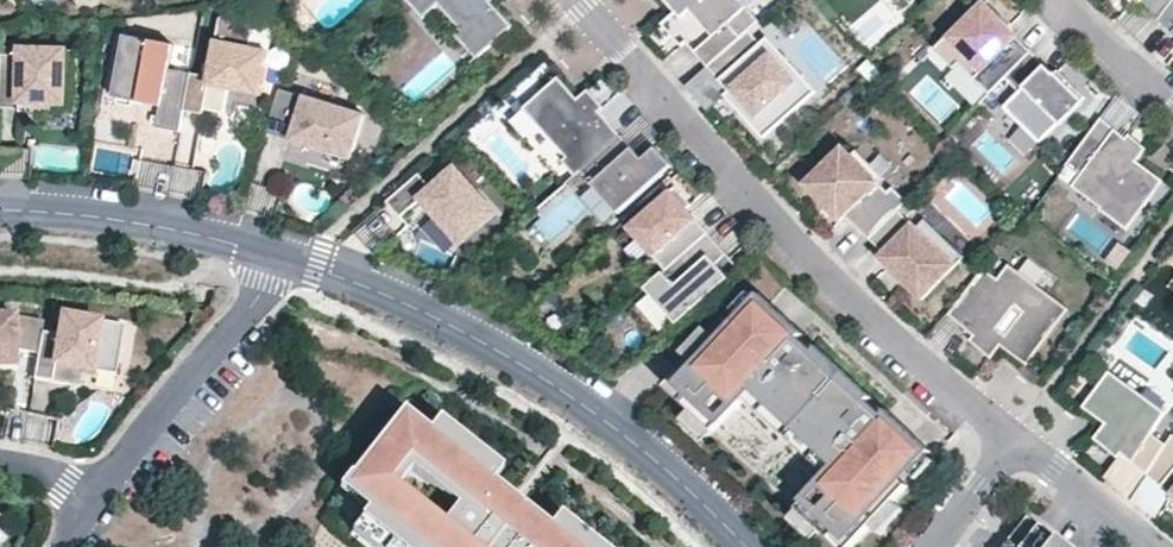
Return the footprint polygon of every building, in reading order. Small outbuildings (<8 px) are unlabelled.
[(423,16),(438,3),(459,27),(453,32),(476,58),(513,25),(491,2),(493,0),(408,0),(423,16)] [(743,0),(666,0),(680,17),(689,9),(713,35),(696,52),(709,66),(742,37),(729,23),(748,6),(743,0)] [(1009,27),(1013,23),(993,0),(990,0),(968,22),(964,19),(935,48),(955,68),(960,62),(990,93),(1007,77),(1032,51),(1009,27)] [(1160,20),(1172,3),(1172,0),(1142,0),(1160,20)] [(1160,20),(1172,31),(1172,3),(1160,20)] [(191,73),(184,109),(204,113),(206,102),(209,84),(261,94),(269,49),(250,46),(254,24),(241,22),(243,12),(231,9),(220,18),(210,76),(191,73)] [(796,80),(750,29),(742,37),(709,66),(731,90),(732,88),(745,102),(738,107),(765,137),(817,90),(813,86),(802,75),(796,80)] [(184,109),(191,73),(171,69),(176,45),(128,35),(119,85),(142,89),(140,101),(161,105),(157,127),(180,131),(184,109)] [(78,89),(79,49),(22,48),(22,54),(2,54),(0,90),(0,108),(20,108),(20,103),(36,103),(36,114),(49,113),(53,113),(57,111),(60,109),(63,107),(66,105),(69,103),(70,101),(73,97),(75,95),(78,89)] [(1086,96),(1059,70),(1055,74),(1032,51),(1007,77),(1021,91),(1006,106),(1042,142),(1086,96)] [(605,107),(589,89),(578,99),(559,77),(524,108),(567,157),(563,160),(577,176),(582,171),(622,135),(600,111),(605,107)] [(142,89),(119,85),(116,97),(140,101),(142,89)] [(745,102),(732,88),(731,90),(726,94),(738,107),(745,102)] [(49,113),(36,114),(77,115),(78,89),(75,95),(73,97),(70,101),(69,103),(66,105),(63,107),(60,109),(57,111),(53,113),(49,113)] [(364,120),(279,93),(266,137),(314,153),(316,147),(328,150),(326,156),(350,164),(364,120)] [(36,103),(20,103),(20,108),(22,109),(24,111),(28,112),(31,113),(36,114),(36,103)] [(1148,147),(1132,132),(1129,136),(1103,117),(1067,165),(1082,176),(1075,185),(1103,206),(1106,201),(1133,221),(1166,179),(1139,159),(1148,147)] [(664,173),(648,155),(644,159),(622,135),(582,171),(620,214),(664,173)] [(839,165),(855,151),(847,142),(831,156),(839,165)] [(316,147),(314,153),(326,156),(328,150),(316,147)] [(673,165),(657,147),(648,155),(664,173),(673,165)] [(886,175),(860,147),(855,151),(881,180),(886,175)] [(890,190),(881,180),(855,151),(839,165),(831,156),(806,178),(841,217),(846,213),(871,238),(894,214),(899,209),(908,200),(895,186),(890,190)] [(496,212),(456,168),(434,188),(420,172),(388,201),(402,216),(423,198),(462,242),(496,212)] [(668,270),(709,232),(687,208),(692,204),(676,187),(630,228),(668,270)] [(1133,221),(1106,201),(1103,206),(1102,208),(1129,228),(1133,221)] [(899,209),(894,214),(871,238),(893,259),(888,265),(923,299),(957,265),(917,226),(899,209)] [(965,256),(925,219),(917,226),(957,265),(965,256)] [(726,282),(713,267),(717,264),(728,253),(709,232),(668,270),(648,288),(679,323),(726,282)] [(1067,304),(1010,262),(999,276),(984,265),(950,312),(975,333),(971,338),(992,355),(1002,343),(1025,363),(1068,305),(1067,304)] [(730,278),(717,264),(713,267),(726,282),(730,278)] [(647,291),(636,302),(654,321),(666,310),(647,291)] [(762,336),(781,314),(761,297),(742,317),(762,336)] [(60,335),(43,332),(39,352),(34,377),(80,385),(82,375),(83,368),(97,371),(116,374),(125,325),(64,314),(60,335)] [(782,353),(801,332),(781,314),(762,336),(742,317),(737,323),(757,341),(776,359),(782,353)] [(43,332),(45,320),(16,315),(0,315),(0,364),(13,364),(16,348),(39,352),(43,332)] [(892,415),(801,332),(782,353),(776,359),(757,341),(737,323),(731,318),(695,359),(678,378),(703,400),(727,421),(757,388),(768,376),(785,392),(810,414),(835,437),(852,453),(841,464),(811,498),(835,520),(860,542),(876,524),(887,512),(899,498),(909,487),(913,482),(908,477),(868,442),(892,415)] [(695,359),(717,333),(709,326),(686,352),(695,359)] [(97,371),(83,368),(82,375),(95,378),(97,371)] [(1152,435),(1166,412),(1111,371),(1084,407),(1107,423),(1099,435),(1148,474),(1167,444),(1152,435)] [(785,392),(768,376),(757,388),(775,403),(785,392)] [(810,414),(785,392),(775,403),(799,426),(810,414)] [(727,421),(703,400),(693,410),(717,433),(727,421)] [(513,492),(499,480),(436,429),(410,408),(357,474),(383,495),(366,516),(405,546),(468,546),(513,492)] [(835,437),(810,414),(799,426),(825,448),(835,437)] [(893,454),(912,433),(892,415),(868,442),(908,477),(913,472),(893,454)] [(509,467),(446,417),(436,429),(499,480),(509,467)] [(931,451),(912,433),(893,454),(913,472),(931,451)] [(1167,444),(1148,474),(1172,494),(1172,435),(1167,444)] [(852,453),(835,437),(825,448),(841,464),(852,453)] [(529,505),(513,492),(468,546),(495,546),(529,505)] [(835,520),(811,498),(801,509),(825,530),(835,520)] [(885,532),(908,506),(899,498),(887,512),(876,524),(885,532)] [(556,526),(529,505),(495,546),(581,546),(556,526)] [(565,514),(556,526),(581,546),(606,546),(565,514)] [(366,516),(358,529),(380,546),(405,546),(366,516)] [(1027,517),(1004,546),(1063,546),(1027,517)]
